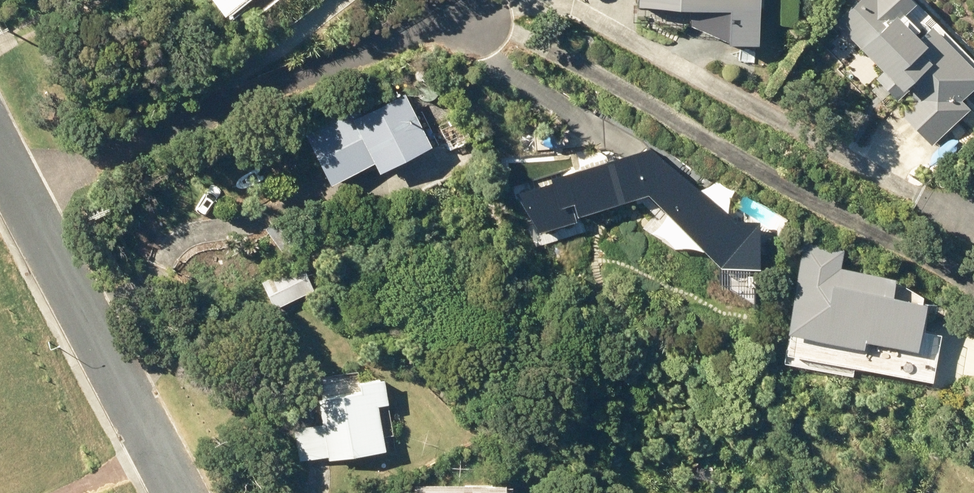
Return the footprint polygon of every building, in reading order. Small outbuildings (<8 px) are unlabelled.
[(223,13),(242,0),(213,0),(223,13)] [(734,0),(733,32),(762,33),(763,0),(733,0),(734,0)] [(831,27),(907,105),(894,119),(922,148),(957,114),(947,105),(966,87),(949,70),(954,65),(921,33),(908,46),(862,0),(858,0),(831,27)] [(355,105),(303,130),(328,179),(371,158),(375,166),(427,140),(402,90),(358,112),(355,105)] [(436,123),(448,147),(468,137),(456,113),(436,123)] [(658,205),(721,226),(733,187),(670,166),(658,205)] [(745,202),(754,207),(761,197),(751,191),(745,202)] [(768,213),(766,218),(779,223),(781,218),(768,213)] [(887,280),(832,270),(836,251),(805,245),(784,346),(924,374),(932,332),(912,328),(917,302),(884,295),(887,280)] [(299,260),(260,280),(272,306),(312,286),(299,260)] [(374,402),(385,400),(381,375),(357,379),(359,390),(316,397),(320,422),(293,427),(298,458),(326,453),(327,457),(382,447),(374,402)] [(414,483),(412,483),(412,492),(502,492),(501,481),(441,483),(441,478),(414,479),(414,483)]
